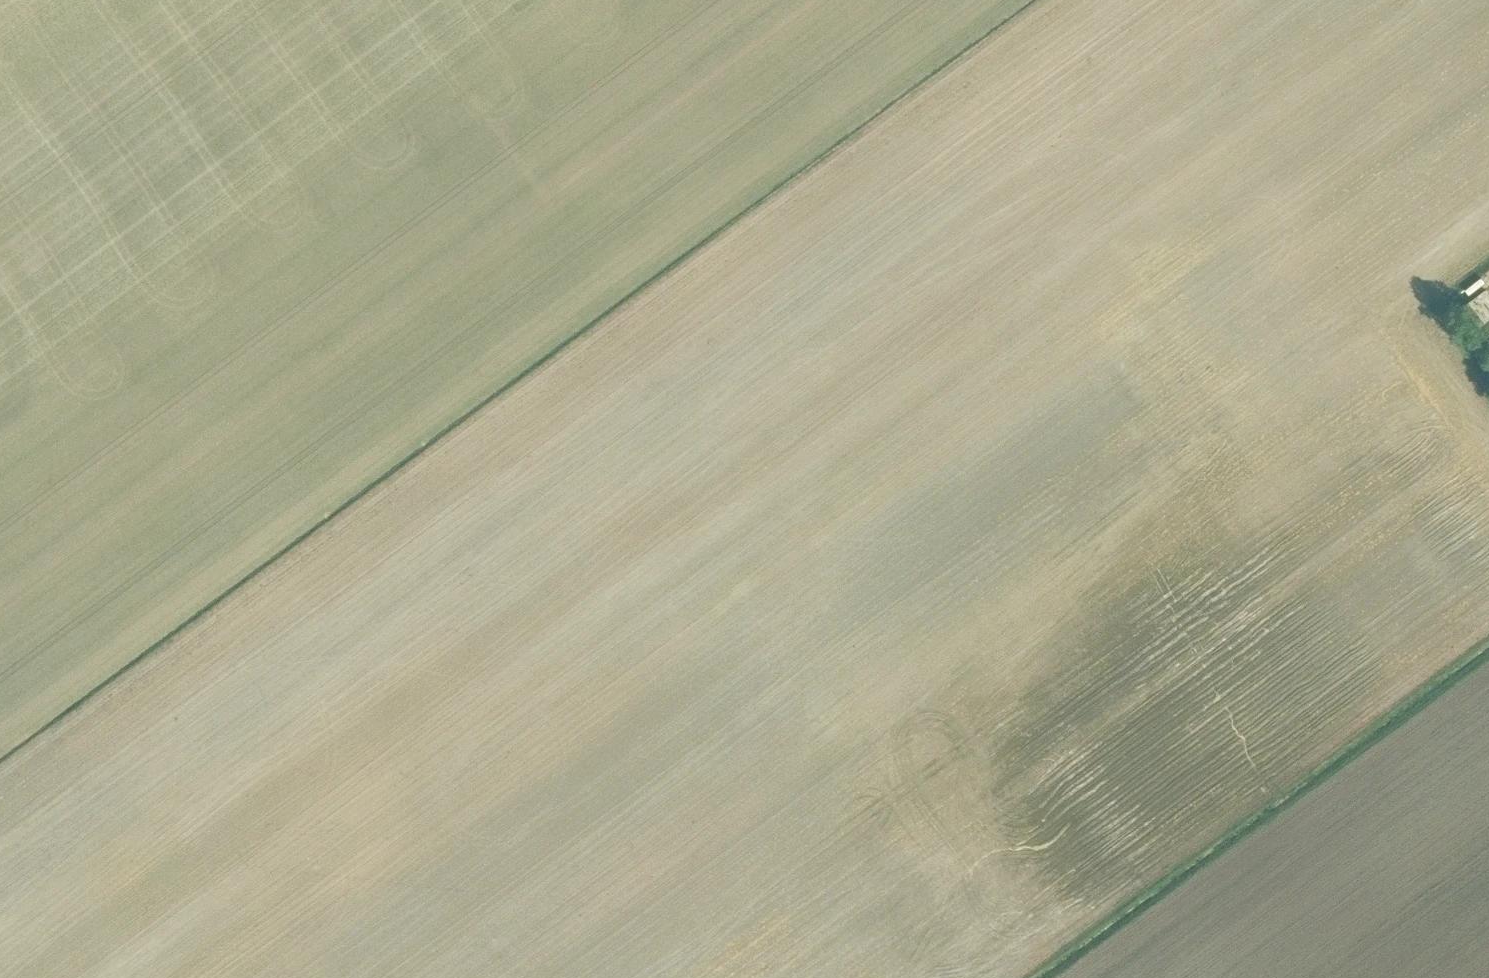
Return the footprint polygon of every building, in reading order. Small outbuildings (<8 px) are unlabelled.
[(1488,319),(1488,293),(1486,289),(1462,307),(1477,328),(1488,319)]
